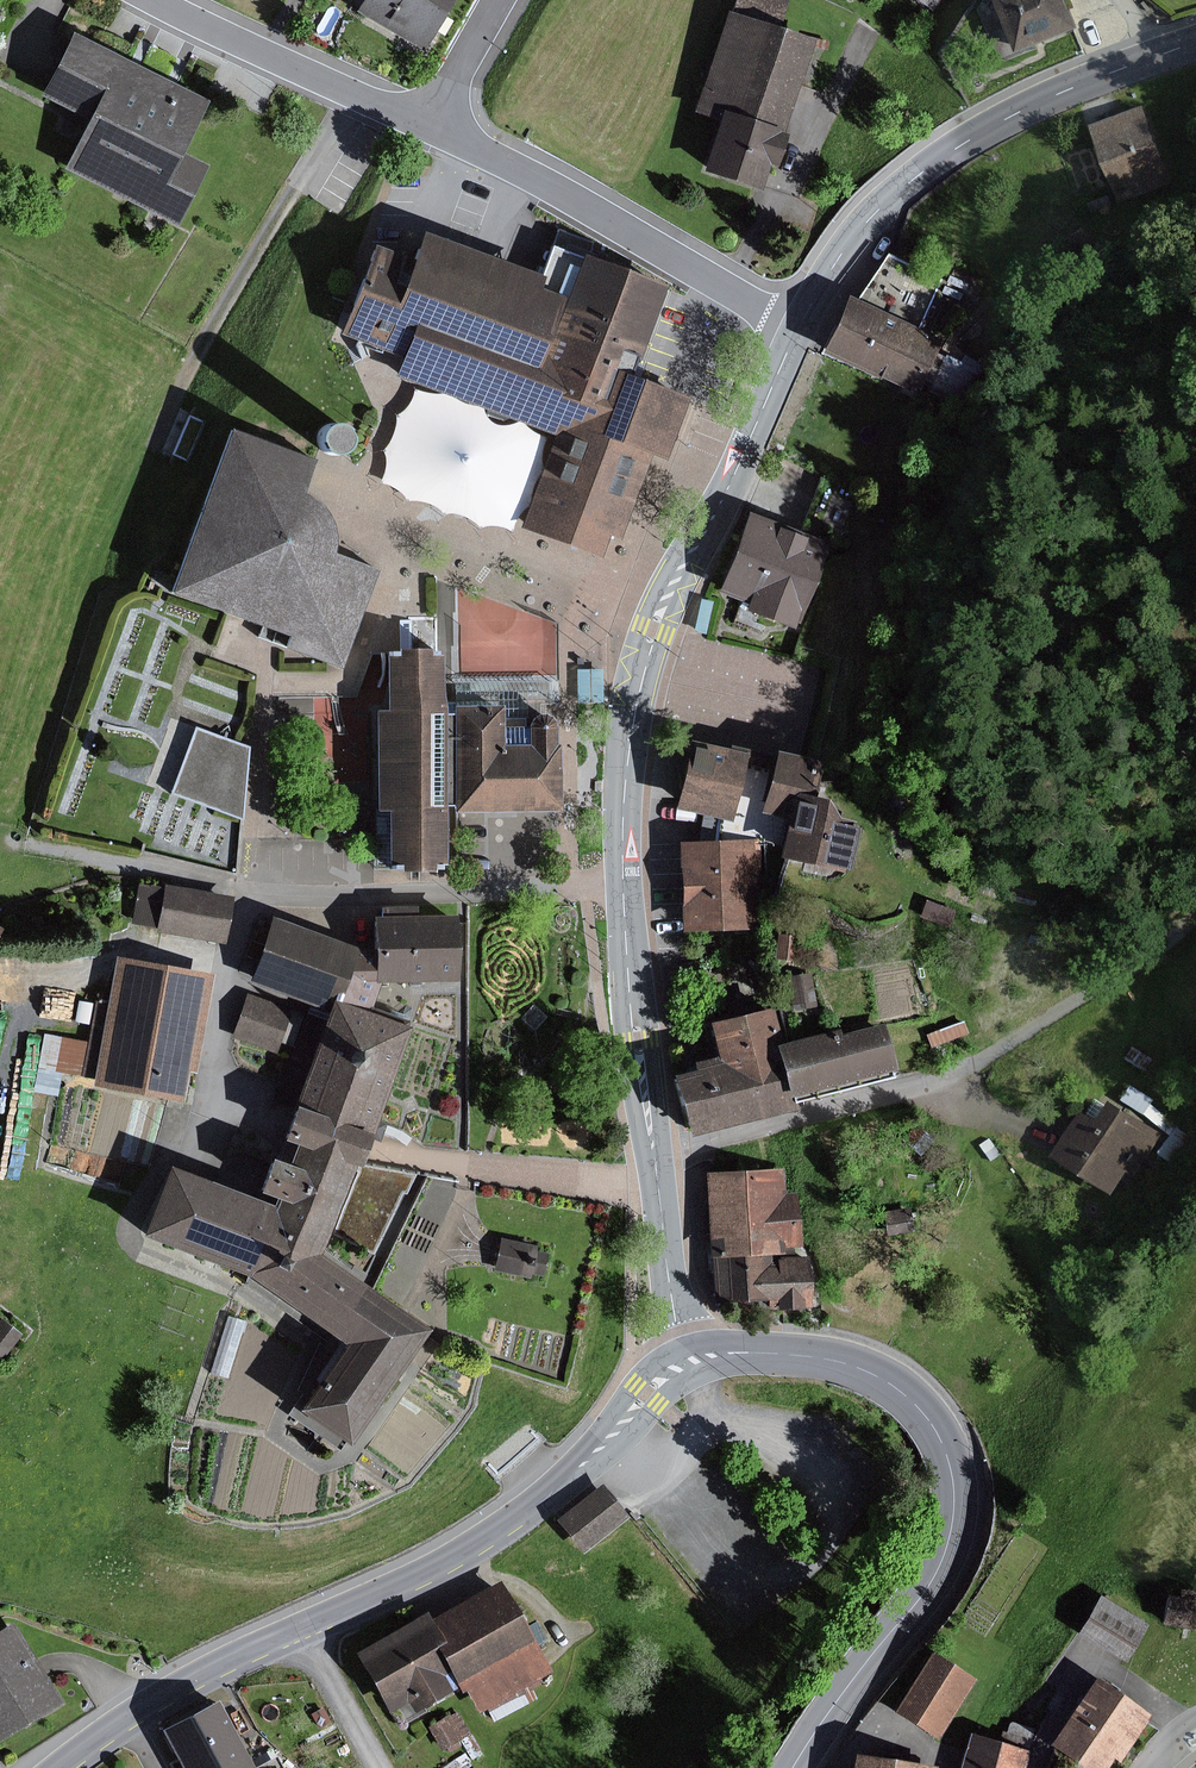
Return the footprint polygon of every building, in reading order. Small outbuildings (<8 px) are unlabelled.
[(452,0),(359,0),(353,11),(422,51),(452,0)] [(928,11),(936,0),(911,0),(928,11)] [(1071,0),(993,0),(1015,53),(1076,27),(1069,10),(1074,7),(1071,0)] [(772,167),(812,38),(720,10),(689,113),(713,121),(697,172),(756,190),(763,165),(772,167)] [(177,152),(203,101),(67,33),(36,95),(82,118),(57,169),(173,226),(204,165),(177,152)] [(1143,104),(1087,125),(1117,203),(1173,181),(1143,104)] [(1111,204),(1105,188),(1080,197),(1086,214),(1111,204)] [(564,303),(580,259),(546,246),(539,267),(423,226),(412,256),(373,242),(341,332),(396,352),(410,314),(543,361),(564,303)] [(993,368),(964,354),(961,362),(946,355),(945,358),(936,354),(941,342),(918,332),(942,280),(891,255),(862,299),(852,296),(826,352),(916,398),(922,385),(930,389),(928,392),(973,412),(993,368)] [(564,303),(543,361),(410,314),(396,352),(386,378),(402,383),(547,435),(512,530),(596,560),(605,537),(618,541),(648,457),(660,461),(683,399),(631,380),(635,369),(666,287),(580,259),(564,303)] [(939,275),(943,265),(930,260),(926,270),(939,275)] [(326,455),(329,456),(335,455),(340,453),(344,448),(346,443),(346,437),(345,433),(341,428),(337,425),(329,424),(324,425),(319,428),(317,431),(315,436),(315,444),(317,449),(321,453),(326,455)] [(297,494),(310,459),(223,428),(172,594),(235,619),(259,628),(255,637),(271,643),(338,667),(373,569),(325,552),(326,544),(327,535),(324,524),(320,514),(313,506),(306,500),(297,494)] [(824,546),(748,515),(719,589),(741,602),(738,611),(787,629),(790,620),(796,622),(824,546)] [(712,602),(699,600),(693,630),(706,633),(712,602)] [(436,688),(435,651),(423,651),(423,648),(389,649),(389,652),(377,652),(378,711),(367,711),(369,811),(379,811),(379,871),(390,871),(390,873),(424,872),(424,870),(440,870),(439,805),(444,805),(444,814),(458,813),(554,812),(554,811),(553,745),(550,746),(550,728),(548,722),(544,718),(538,715),(532,715),(527,718),(496,718),(496,707),(441,707),(441,714),(432,714),(433,702),(436,688)] [(602,703),(601,669),(575,670),(576,704),(602,703)] [(236,743),(197,728),(173,794),(176,795),(191,801),(207,806),(241,819),(248,748),(236,743)] [(731,749),(692,740),(677,808),(733,820),(745,767),(775,773),(765,813),(791,819),(783,857),(845,872),(856,822),(842,820),(831,801),(817,798),(824,761),(805,756),(779,750),(779,753),(732,744),(731,749)] [(906,792),(886,794),(887,806),(906,805),(906,792)] [(756,841),(681,844),(686,932),(754,930),(753,898),(758,897),(756,841)] [(231,897),(161,884),(160,888),(138,884),(130,924),(153,928),(153,932),(222,944),(231,897)] [(953,911),(924,900),(918,917),(947,928),(953,911)] [(453,914),(365,915),(366,950),(356,951),(268,917),(243,981),(321,1010),(271,1143),(283,1148),(277,1165),(259,1159),(246,1193),(263,1199),(261,1205),(158,1166),(131,1237),(238,1277),(335,1344),(288,1411),(341,1447),(422,1330),(370,1293),(425,1176),(350,1163),(360,1136),(376,1141),(382,1124),(371,1120),(404,1028),(366,1014),(377,983),(453,982),(453,914)] [(797,935),(775,933),(772,959),(803,962),(805,941),(796,940),(797,935)] [(715,959),(712,941),(694,944),(697,962),(715,959)] [(191,1072),(209,974),(112,956),(103,1002),(93,1000),(85,1041),(61,1036),(68,1014),(54,1009),(46,1034),(43,1033),(32,1091),(55,1095),(59,1073),(91,1078),(89,1087),(178,1103),(183,1071),(191,1072)] [(10,960),(0,960),(0,975),(11,975),(10,960)] [(811,973),(786,977),(792,1010),(817,1005),(811,973)] [(303,1014),(245,993),(229,1037),(288,1058),(303,1014)] [(703,1023),(711,1057),(687,1063),(688,1071),(676,1075),(692,1134),(789,1111),(787,1101),(892,1076),(880,1025),(838,1035),(837,1029),(775,1043),(767,1008),(703,1023)] [(967,1035),(962,1021),(925,1034),(930,1048),(967,1035)] [(1117,1107),(1108,1102),(1106,1106),(1095,1099),(1086,1115),(1081,1111),(1052,1158),(1112,1195),(1123,1177),(1132,1182),(1162,1134),(1141,1121),(1154,1100),(1131,1085),(1117,1107)] [(933,1139),(915,1124),(900,1141),(918,1156),(933,1139)] [(990,1138),(980,1145),(992,1162),(1002,1155),(990,1138)] [(785,1194),(783,1167),(700,1172),(705,1258),(709,1258),(711,1303),(763,1301),(763,1310),(807,1308),(805,1257),(780,1258),(779,1247),(799,1246),(796,1193),(785,1194)] [(911,1230),(908,1207),(881,1211),(885,1234),(911,1230)] [(535,1247),(498,1239),(491,1271),(528,1279),(529,1274),(539,1276),(545,1253),(534,1251),(535,1247)] [(228,1378),(245,1321),(227,1316),(210,1373),(228,1378)] [(0,1322),(0,1359),(20,1335),(2,1320),(0,1322)] [(476,1450),(497,1474),(540,1437),(520,1413),(476,1450)] [(600,1484),(553,1520),(579,1554),(626,1518),(600,1484)] [(548,1672),(495,1581),(427,1621),(422,1613),(351,1654),(385,1713),(396,1707),(404,1721),(421,1712),(419,1708),(453,1688),(457,1695),(460,1693),(473,1715),(484,1708),(493,1724),(537,1699),(532,1689),(542,1683),(539,1677),(548,1672)] [(1164,1595),(1158,1625),(1191,1631),(1195,1601),(1195,1593),(1180,1590),(1178,1598),(1164,1595)] [(1146,1625),(1098,1596),(1075,1634),(1123,1662),(1146,1625)] [(11,1622),(0,1628),(0,1739),(60,1703),(11,1622)] [(935,1739),(973,1679),(929,1652),(891,1712),(935,1739)] [(1090,1677),(1044,1745),(1079,1767),(1104,1767),(1110,1759),(1116,1764),(1148,1716),(1090,1677)] [(212,1702),(159,1731),(179,1767),(249,1767),(212,1702)] [(481,1755),(457,1711),(426,1728),(439,1751),(459,1740),(471,1760),(481,1755)] [(966,1734),(956,1767),(1024,1767),(1035,1729),(1009,1722),(1003,1744),(966,1734)] [(854,1767),(932,1767),(932,1766),(856,1754),(854,1767)]
